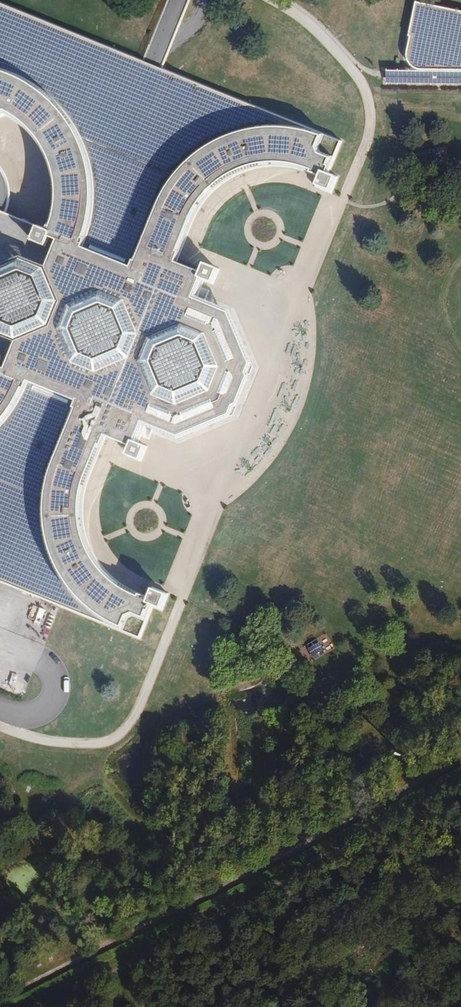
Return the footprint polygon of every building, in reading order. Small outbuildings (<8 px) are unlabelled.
[(417,1),(410,35),(412,36),(408,54),(409,58),(410,62),(412,64),(415,66),(418,68),(421,69),(460,69),(460,11),(417,1)] [(83,518),(83,512),(84,500),(86,487),(90,476),(107,436),(130,446),(126,455),(142,462),(148,446),(139,443),(148,422),(158,397),(179,406),(212,392),(222,368),(209,335),(186,326),(196,302),(205,281),(214,284),(221,268),(205,261),(201,272),(178,263),(197,215),(203,205),(210,196),(214,192),(223,184),(227,181),(237,175),(242,172),(253,169),(264,166),(276,165),(287,166),(293,166),(304,169),(315,173),(320,176),(315,187),(333,194),(339,177),(331,173),(343,141),(0,3),(0,119),(4,117),(8,119),(13,122),(21,129),(29,136),(35,144),(41,152),(45,161),(49,171),(50,176),(52,186),(52,196),(51,206),(50,216),(48,222),(45,229),(38,227),(32,242),(47,248),(51,239),(58,242),(45,272),(58,302),(48,325),(19,340),(7,369),(0,367),(0,582),(2,583),(10,564),(44,577),(36,596),(141,639),(154,608),(163,611),(170,594),(153,587),(149,598),(143,596),(131,591),(121,585),(112,577),(103,568),(96,558),(91,547),(89,542),(85,529),(83,518)] [(21,259),(0,269),(0,335),(16,341),(19,340),(48,325),(58,302),(45,272),(44,268),(21,259)] [(186,326),(209,335),(226,314),(196,302),(186,326)] [(222,368),(248,367),(226,314),(209,335),(222,368)] [(222,368),(212,392),(230,411),(248,367),(222,368)] [(212,392),(179,406),(179,434),(230,411),(212,392)] [(179,434),(179,406),(158,397),(148,422),(179,434)] [(44,577),(10,564),(2,583),(36,596),(44,577)] [(44,619),(48,604),(40,602),(36,617),(44,619)] [(324,635),(307,645),(314,658),(331,647),(324,635)]
